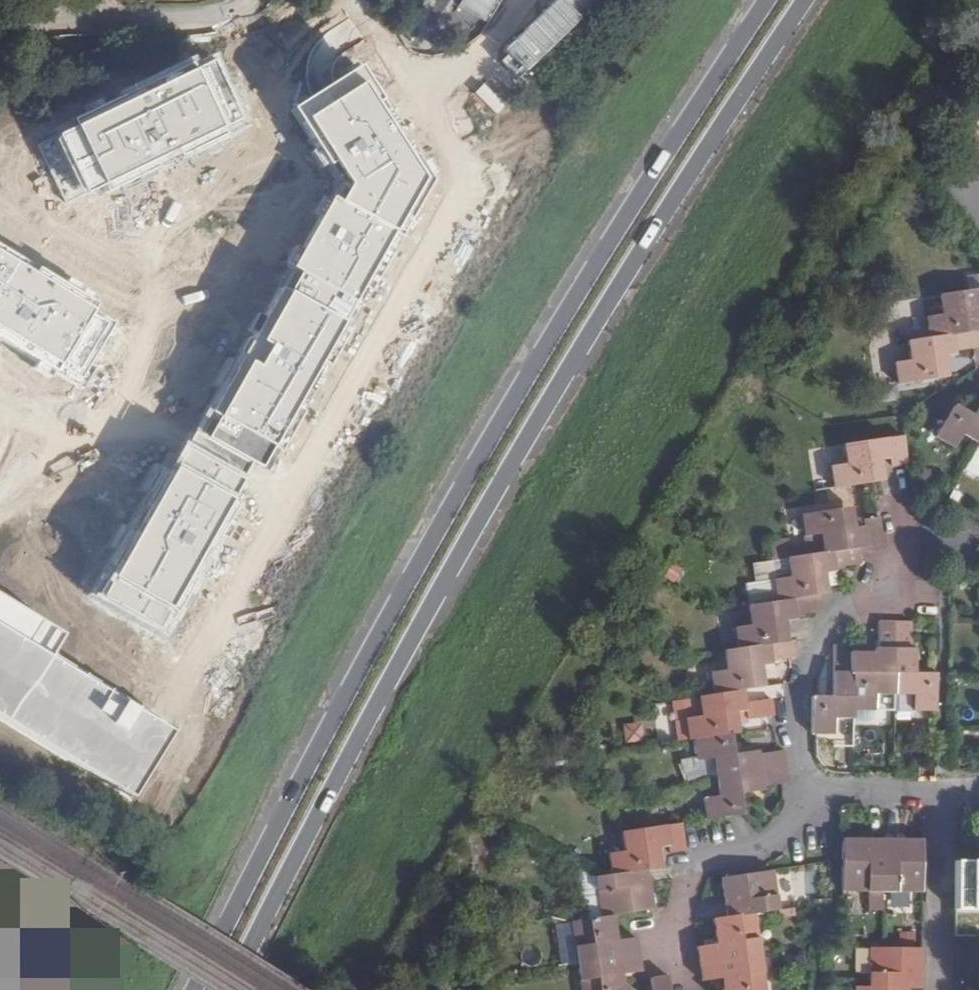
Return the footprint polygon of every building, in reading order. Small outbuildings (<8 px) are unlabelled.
[(73,208),(244,126),(211,59),(40,141),(73,208)] [(341,188),(295,265),(362,305),(435,181),(362,71),(294,110),(341,188)] [(86,301),(0,243),(0,347),(37,372),(86,301)] [(267,466),(358,311),(290,271),(199,426),(267,466)] [(941,296),(944,314),(928,317),(931,338),(972,331),(969,311),(978,310),(978,289),(941,296)] [(910,342),(912,361),(896,363),(899,384),(940,378),(937,357),(957,355),(956,351),(977,347),(978,347),(978,330),(972,331),(931,338),(910,342)] [(974,415),(956,405),(938,436),(956,447),(963,433),(978,443),(978,406),(974,415)] [(831,467),(834,488),(876,482),(873,461),(891,459),(892,467),(909,464),(904,436),(844,445),(846,465),(831,467)] [(93,596),(160,635),(250,480),(182,441),(93,596)] [(967,466),(978,473),(978,447),(967,466)] [(821,534),(824,552),(860,547),(866,546),(884,544),(881,517),(864,519),(865,527),(847,530),(843,509),(802,515),(806,536),(821,534)] [(860,547),(862,559),(868,558),(866,546),(860,547)] [(824,552),(789,558),(792,577),(775,581),(778,602),(820,595),(817,575),(836,572),(836,567),(862,564),(860,547),(824,552)] [(778,602),(749,607),(752,626),(736,628),(739,649),(781,643),(777,622),(795,620),(795,616),(823,612),(820,595),(778,602)] [(875,693),(896,693),(896,622),(879,622),(879,649),(875,650),(875,674),(855,673),(855,710),(875,710),(875,693)] [(915,711),(936,710),(937,674),(916,674),(916,649),(912,649),(913,622),(896,622),(896,693),(915,693),(915,711)] [(129,813),(178,731),(158,719),(0,624),(0,736),(129,813)] [(739,649),(725,651),(728,670),(712,674),(715,695),(743,690),(758,688),(754,667),(772,664),(772,662),(797,659),(799,657),(796,640),(781,643),(739,649)] [(813,697),(812,735),(835,735),(835,718),(855,718),(855,710),(855,673),(851,673),(851,647),(835,646),(835,663),(835,698),(813,697)] [(715,695),(698,698),(702,717),(686,720),(689,741),(695,740),(731,734),(727,714),(746,711),(748,720),(775,716),(773,700),(745,704),(743,690),(715,695)] [(625,742),(645,741),(644,721),(624,722),(625,742)] [(731,734),(695,740),(698,761),(713,759),(716,778),(788,767),(785,751),(780,752),(759,756),(758,751),(734,755),(731,734)] [(788,767),(716,778),(720,797),(702,799),(706,821),(742,815),(739,794),(763,791),(763,787),(790,783),(788,767)] [(608,855),(612,876),(647,871),(653,870),(650,848),(669,846),(670,854),(686,851),(683,825),(683,823),(623,832),(625,852),(608,855)] [(867,891),(867,900),(864,902),(864,909),(880,909),(880,891),(922,892),(922,864),(922,840),(884,840),(843,840),(843,891),(867,891)] [(959,863),(959,911),(978,911),(978,864),(959,863)] [(755,913),(779,910),(773,870),(722,878),(728,918),(755,913)] [(612,876),(597,878),(603,917),(613,916),(653,909),(647,871),(612,876)] [(701,964),(761,955),(755,913),(728,918),(714,919),(718,944),(699,947),(701,964)] [(573,922),(579,964),(640,955),(637,938),(617,941),(613,916),(603,917),(573,922)] [(557,928),(561,963),(577,961),(573,926),(557,928)] [(881,949),(869,949),(870,989),(906,989),(921,988),(921,949),(881,949)] [(624,986),(622,975),(642,972),(640,955),(579,964),(583,989),(630,989),(624,986)] [(761,955),(701,964),(704,981),(722,978),(724,988),(723,989),(765,989),(761,955)] [(669,976),(651,979),(653,989),(670,989),(669,976)]
